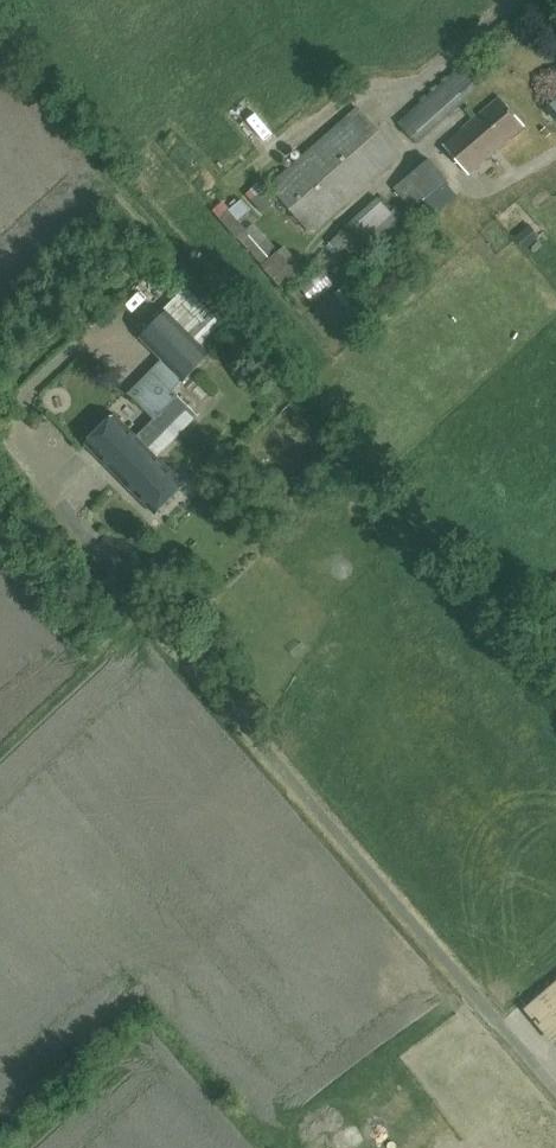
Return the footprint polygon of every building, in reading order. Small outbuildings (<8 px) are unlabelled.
[(417,144),(477,90),(459,70),(399,125),(417,144)] [(468,176),(524,127),(499,98),(443,147),(468,176)] [(311,234),(399,157),(358,110),(270,187),(311,234)] [(447,180),(429,158),(394,187),(412,209),(447,180)] [(263,213),(275,203),(259,184),(246,194),(263,213)] [(379,198),(340,232),(329,243),(339,254),(350,243),(360,255),(399,220),(379,198)] [(288,278),(302,265),(283,244),(269,257),(288,278)] [(145,297),(171,284),(162,266),(136,278),(145,297)] [(318,297),(335,278),(325,268),(308,287),(318,297)] [(164,363),(131,396),(155,420),(156,421),(157,419),(179,398),(178,397),(174,392),(184,382),(184,383),(211,356),(168,312),(141,339),(164,363)] [(155,420),(137,437),(141,442),(156,457),(199,416),(179,396),(178,397),(179,398),(157,419),(156,421),(155,420)] [(85,444),(111,471),(141,442),(137,437),(114,415),(85,444)] [(141,442),(111,471),(155,515),(185,486),(156,457),(141,442)] [(554,1042),(555,1040),(555,983),(525,1009),(554,1042)]
